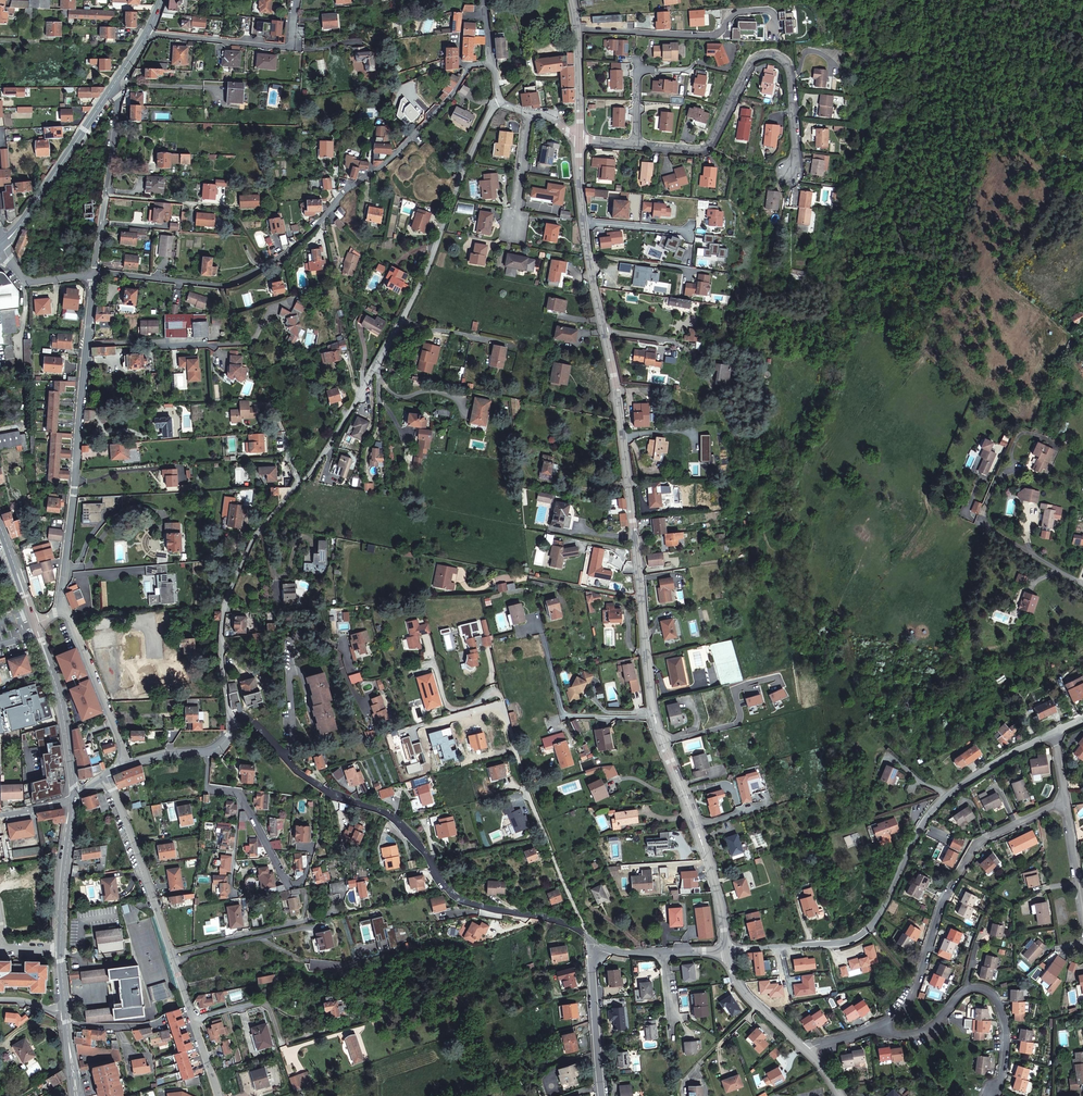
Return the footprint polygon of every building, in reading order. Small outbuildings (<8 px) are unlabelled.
[(50,8),(50,0),(30,0),(30,8),(35,8),(50,8)] [(63,9),(69,9),(74,9),(74,0),(63,0),(63,9)] [(163,12),(168,13),(169,10),(177,11),(177,6),(178,6),(179,6),(180,5),(181,4),(181,0),(167,0),(163,12)] [(261,1),(259,1),(258,6),(260,7),(260,12),(271,13),(271,7),(270,5),(270,3),(272,3),(272,0),(261,0),(261,1)] [(74,9),(69,9),(69,18),(98,19),(98,10),(84,9),(75,9),(74,9)] [(98,10),(98,19),(114,19),(114,10),(98,10)] [(127,22),(126,27),(142,27),(145,23),(137,23),(137,12),(127,12),(127,19),(127,22)] [(659,22),(660,31),(670,30),(669,12),(658,13),(659,22)] [(461,13),(450,13),(450,16),(453,16),(452,30),(449,31),(449,30),(447,30),(442,31),(442,35),(459,33),(461,13)] [(188,28),(192,28),(192,25),(205,27),(206,17),(186,15),(182,14),(181,27),(188,28)] [(335,15),(321,16),(322,30),(336,29),(335,15)] [(266,41),(285,43),(285,35),(281,35),(282,22),(273,21),(271,33),(267,33),(266,41)] [(61,36),(61,23),(48,23),(48,36),(61,36)] [(464,24),(463,36),(475,36),(475,30),(476,25),(464,24)] [(100,37),(115,38),(115,27),(101,26),(100,37)] [(477,30),(476,38),(484,38),(485,38),(485,30),(477,30)] [(503,33),(495,34),(497,61),(505,60),(505,54),(503,33)] [(484,38),(476,38),(473,38),(463,38),(462,46),(462,61),(477,62),(477,56),(472,56),(473,45),(484,45),(484,38)] [(564,41),(565,54),(573,53),(572,40),(564,41)] [(615,51),(617,51),(617,56),(627,56),(628,42),(608,41),(608,51),(615,51)] [(663,48),(654,49),(655,59),(663,58),(663,61),(670,60),(670,58),(677,58),(677,44),(670,44),(670,46),(663,47),(663,48)] [(708,45),(708,53),(714,53),(713,56),(717,56),(718,61),(717,62),(719,66),(730,62),(724,46),(708,45)] [(186,63),(187,47),(174,46),(173,62),(186,63)] [(445,58),(458,57),(458,49),(445,49),(445,58)] [(225,58),(223,58),(223,65),(239,66),(240,52),(226,51),(225,58)] [(373,71),(371,53),(354,55),(355,62),(361,61),(363,63),(364,71),(373,71)] [(497,61),(497,63),(508,63),(508,53),(505,54),(505,60),(497,61)] [(573,53),(565,54),(565,58),(548,60),(536,61),(535,63),(538,75),(560,72),(573,70),(573,53)] [(258,59),(260,59),(259,68),(274,70),(276,56),(259,55),(258,59)] [(445,58),(445,59),(446,71),(453,70),(458,69),(458,57),(445,58)] [(111,58),(91,58),(91,63),(100,64),(101,70),(111,70),(111,58)] [(815,75),(824,76),(825,65),(813,64),(813,72),(815,72),(815,75)] [(163,69),(146,68),(145,78),(157,78),(157,74),(163,74),(163,69)] [(573,78),(573,70),(560,72),(561,79),(573,78)] [(775,78),(776,74),(764,70),(762,76),(765,76),(764,80),(761,80),(759,90),(762,90),(761,95),(771,97),(773,85),(771,85),(772,78),(775,78)] [(706,73),(697,71),(696,75),(698,75),(697,80),(695,80),(693,88),(695,88),(693,94),(703,96),(706,86),(704,85),(706,73)] [(608,90),(621,90),(621,73),(611,73),(611,81),(609,81),(608,90)] [(452,76),(447,86),(443,92),(449,95),(453,89),(461,76),(459,75),(457,79),(452,76)] [(561,79),(562,91),(573,90),(573,78),(561,79)] [(658,83),(653,83),(652,93),(664,93),(663,91),(673,91),(673,93),(676,93),(676,80),(672,80),(672,82),(669,82),(669,80),(658,80),(658,83)] [(244,83),(230,83),(229,92),(243,92),(244,83)] [(89,96),(89,86),(80,86),(80,96),(89,96)] [(89,86),(89,96),(100,95),(106,86),(98,86),(93,86),(89,86)] [(21,90),(25,90),(25,87),(18,87),(18,88),(4,87),(4,94),(17,94),(17,95),(21,95),(21,90)] [(533,106),(534,110),(539,108),(536,87),(523,89),(524,95),(521,95),(523,108),(533,106)] [(819,101),(819,112),(829,112),(829,101),(831,101),(831,88),(819,87),(818,101),(819,101)] [(574,103),(573,90),(562,91),(563,101),(563,103),(574,103)] [(126,92),(122,104),(131,105),(141,105),(143,105),(144,93),(126,92)] [(243,92),(229,92),(229,102),(243,103),(243,92)] [(405,116),(411,123),(420,115),(404,97),(401,100),(396,116),(400,120),(405,116)] [(131,121),(141,121),(141,105),(131,105),(131,121)] [(457,108),(452,118),(464,124),(463,126),(468,128),(474,117),(457,108)] [(693,111),(689,109),(687,117),(695,119),(694,121),(705,123),(707,114),(702,113),(703,111),(693,108),(693,111)] [(62,111),(62,120),(71,119),(71,110),(62,111)] [(749,120),(750,111),(741,110),(740,119),(742,119),(741,124),(739,123),(737,132),(739,132),(737,140),(747,142),(751,121),(749,120)] [(624,130),(624,112),(613,111),(613,121),(615,121),(615,129),(624,130)] [(672,115),(662,114),(660,131),(670,132),(672,115)] [(707,114),(705,123),(694,121),(693,125),(694,127),(705,131),(710,115),(707,114)] [(46,138),(63,137),(62,125),(45,126),(46,138)] [(777,136),(776,136),(776,127),(766,126),(764,147),(776,148),(777,136)] [(377,128),(374,155),(373,167),(375,167),(377,167),(383,163),(383,155),(392,155),(393,154),(392,152),(391,152),(391,146),(389,146),(384,145),(384,139),(385,139),(385,133),(385,127),(377,128)] [(826,145),(827,138),(827,128),(816,127),(815,144),(826,145)] [(507,147),(508,145),(510,145),(511,145),(512,134),(500,133),(498,145),(497,156),(509,158),(510,148),(507,147)] [(49,154),(48,139),(36,140),(37,155),(49,154)] [(559,141),(548,139),(548,143),(544,143),(543,151),(542,155),(541,163),(553,164),(555,144),(559,145),(559,141)] [(332,158),(332,143),(320,142),(320,158),(332,158)] [(1,150),(3,169),(10,168),(8,149),(1,150)] [(190,164),(190,154),(158,154),(158,159),(157,159),(157,162),(158,162),(158,167),(170,168),(170,162),(180,162),(180,164),(190,164)] [(548,166),(553,167),(553,164),(541,163),(542,155),(540,154),(539,168),(541,169),(544,170),(548,166)] [(411,169),(410,168),(410,167),(411,168),(412,169),(414,169),(415,169),(416,169),(417,169),(418,168),(419,167),(420,166),(421,165),(421,164),(422,163),(422,162),(421,160),(421,159),(420,158),(418,156),(416,155),(415,155),(414,155),(412,156),(411,156),(410,157),(409,158),(409,159),(408,160),(404,158),(401,160),(403,165),(402,165),(401,166),(400,167),(399,168),(398,169),(398,170),(397,171),(397,172),(398,174),(398,175),(399,176),(400,177),(401,177),(402,178),(403,178),(404,178),(406,178),(407,178),(408,177),(409,177),(410,176),(411,175),(411,174),(411,172),(412,171),(411,170),(411,169)] [(823,173),(824,158),(813,157),(812,172),(823,173)] [(611,161),(599,160),(599,168),(601,168),(604,168),(603,180),(615,180),(616,161),(611,161)] [(361,162),(359,170),(368,171),(370,163),(361,162)] [(562,176),(569,177),(570,163),(563,162),(562,176)] [(652,165),(642,165),(642,172),(643,172),(643,177),(642,177),(642,182),(652,183),(652,165)] [(715,177),(716,167),(704,167),(703,175),(700,175),(700,186),(711,186),(712,177),(715,177)] [(11,176),(10,168),(3,169),(0,169),(0,185),(5,185),(6,192),(3,192),(5,210),(6,210),(7,218),(8,220),(9,221),(10,221),(11,221),(12,221),(13,221),(17,217),(14,192),(12,182),(11,176)] [(359,170),(353,168),(350,179),(356,180),(359,170)] [(665,182),(669,181),(671,187),(672,191),(682,188),(681,186),(688,184),(683,168),(675,170),(677,174),(678,177),(673,178),(672,176),(664,178),(665,182)] [(484,176),(485,182),(480,183),(481,188),(482,188),(483,187),(484,194),(486,194),(486,200),(492,200),(492,199),(496,198),(495,190),(495,187),(498,186),(497,174),(484,176)] [(146,181),(145,192),(163,193),(164,178),(148,177),(148,182),(146,181)] [(323,180),(324,190),(331,190),(330,179),(323,180)] [(14,192),(32,190),(31,180),(16,182),(12,182),(14,192)] [(550,183),(549,192),(534,189),(533,197),(555,201),(555,203),(563,205),(567,186),(550,183)] [(216,186),(204,185),(203,199),(215,200),(216,186)] [(813,191),(802,189),(800,204),(801,204),(798,220),(808,222),(811,207),(809,206),(810,203),(811,203),(812,199),(816,199),(817,192),(813,192),(813,191)] [(781,193),(769,190),(766,208),(778,211),(781,193)] [(584,191),(586,205),(588,205),(588,199),(604,199),(604,196),(607,196),(607,192),(586,191),(584,191)] [(251,208),(260,208),(260,196),(240,196),(241,208),(251,208)] [(93,204),(96,204),(95,199),(83,199),(83,205),(84,205),(85,213),(84,213),(84,222),(94,221),(94,218),(93,204)] [(164,210),(169,210),(170,203),(155,202),(155,205),(157,205),(157,209),(155,209),(154,222),(163,223),(164,210)] [(315,212),(317,211),(317,214),(320,214),(320,212),(322,211),(321,202),(309,202),(309,212),(315,212)] [(626,220),(627,204),(612,203),(611,219),(626,220)] [(664,204),(641,203),(640,211),(652,212),(651,217),(658,218),(659,216),(669,216),(669,209),(664,208),(664,204)] [(716,204),(707,204),(706,214),(710,215),(710,217),(708,217),(707,224),(714,224),(714,226),(719,227),(720,210),(716,209),(716,204)] [(370,208),(369,214),(370,214),(369,221),(381,224),(383,211),(370,208)] [(339,219),(340,220),(343,216),(343,215),(338,210),(335,214),(339,219)] [(431,214),(418,210),(413,230),(424,234),(429,218),(430,219),(431,214)] [(480,212),(478,222),(481,223),(480,233),(489,235),(493,214),(480,212)] [(205,226),(205,224),(215,225),(216,215),(197,213),(196,225),(205,226)] [(281,221),(281,219),(276,220),(267,221),(268,227),(271,227),(273,235),(282,233),(286,232),(284,220),(281,221)] [(340,220),(339,219),(336,222),(336,225),(342,231),(346,227),(340,220)] [(547,224),(545,234),(548,235),(546,241),(557,243),(560,227),(547,224)] [(137,236),(147,236),(148,229),(130,228),(130,234),(122,233),(121,244),(136,246),(137,236)] [(28,234),(28,231),(25,230),(21,236),(16,248),(20,258),(29,236),(28,234)] [(598,239),(599,249),(610,248),(610,246),(621,244),(620,234),(606,235),(606,239),(598,239)] [(712,235),(703,234),(702,243),(708,243),(708,252),(703,251),(703,258),(709,258),(710,257),(716,258),(716,262),(724,263),(726,251),(721,250),(721,244),(712,243),(712,235)] [(162,237),(161,247),(162,248),(161,256),(171,257),(173,237),(167,236),(167,237),(162,237)] [(660,238),(657,247),(674,253),(674,257),(682,260),(684,250),(676,248),(678,240),(670,238),(669,240),(660,238)] [(465,253),(470,255),(469,260),(474,261),(474,264),(483,266),(484,260),(482,259),(483,255),(485,256),(487,247),(475,244),(474,246),(467,245),(465,253)] [(323,252),(322,247),(314,249),(314,250),(309,251),(312,272),(327,270),(326,261),(322,262),(321,253),(323,252)] [(349,248),(344,261),(345,261),(347,262),(344,269),(342,273),(351,277),(361,253),(349,248)] [(535,261),(522,258),(522,259),(505,255),(503,266),(532,272),(535,261)] [(139,257),(128,256),(128,263),(125,263),(125,269),(138,270),(139,257)] [(203,263),(202,270),(202,276),(211,277),(211,276),(216,277),(217,269),(218,269),(218,267),(217,267),(216,268),(212,268),(213,259),(204,257),(203,263)] [(561,287),(566,264),(552,261),(548,284),(561,287)] [(632,265),(620,263),(619,271),(630,273),(632,265)] [(639,272),(638,278),(634,278),(633,286),(643,287),(644,280),(657,282),(658,274),(653,273),(653,270),(636,267),(635,271),(639,272)] [(399,294),(408,276),(392,268),(384,286),(399,294)] [(301,286),(308,285),(306,271),(304,272),(304,271),(302,270),(302,271),(301,271),(301,272),(299,272),(301,286)] [(4,336),(0,311),(14,309),(19,308),(19,292),(7,276),(2,273),(0,273),(0,337),(4,336)] [(690,293),(702,294),(703,290),(706,291),(708,288),(707,285),(708,275),(697,274),(696,284),(695,289),(691,288),(690,293)] [(282,283),(274,284),(273,284),(274,288),(273,288),(274,293),(274,294),(279,293),(280,293),(284,292),(285,292),(284,286),(283,286),(282,283)] [(78,296),(79,290),(68,289),(67,295),(65,295),(64,308),(78,310),(79,303),(81,303),(81,299),(79,299),(79,296),(78,296)] [(136,306),(138,290),(126,289),(124,305),(136,306)] [(204,309),(207,298),(190,293),(187,302),(196,304),(196,307),(204,309)] [(51,312),(49,298),(35,300),(36,314),(51,312)] [(566,313),(568,302),(550,298),(548,309),(566,313)] [(690,301),(675,298),(673,310),(688,313),(690,301)] [(298,301),(294,308),(301,313),(306,306),(298,301)] [(302,330),(301,327),(298,318),(301,313),(294,308),(291,313),(293,314),(289,320),(288,322),(290,323),(289,326),(292,330),(293,332),(292,333),(293,334),(292,337),(292,340),(294,341),(293,343),(294,344),(295,344),(299,338),(299,335),(302,330)] [(17,331),(14,309),(0,311),(4,336),(5,350),(7,361),(9,372),(17,371),(11,332),(17,331)] [(293,314),(291,313),(285,309),(281,315),(289,320),(293,314)] [(1082,317),(1079,311),(1070,317),(1073,323),(1082,317)] [(172,315),(166,315),(166,338),(183,338),(189,339),(189,340),(195,340),(195,337),(195,336),(198,335),(198,329),(195,329),(195,324),(195,323),(194,315),(177,315),(172,315)] [(194,315),(195,323),(207,323),(207,315),(194,315)] [(213,326),(221,326),(221,315),(213,315),(213,326)] [(370,331),(371,330),(380,334),(386,324),(377,319),(375,322),(367,318),(362,327),(370,331)] [(141,328),(141,333),(153,333),(159,333),(159,322),(141,322),(141,328)] [(195,336),(195,337),(209,337),(209,323),(195,324),(195,329),(198,329),(198,335),(195,336)] [(153,336),(153,333),(141,333),(141,328),(138,328),(138,336),(153,336)] [(577,344),(579,332),(558,328),(556,339),(577,344)] [(71,341),(72,335),(59,335),(59,336),(53,336),(52,347),(69,348),(70,341),(71,341)] [(25,369),(33,369),(32,352),(32,339),(24,339),(25,369)] [(331,345),(333,352),(325,354),(327,363),(341,360),(339,351),(346,350),(344,340),(331,345)] [(435,348),(426,345),(423,352),(432,355),(435,348)] [(496,357),(494,367),(504,369),(508,349),(496,346),(494,356),(496,357)] [(116,354),(116,347),(93,348),(94,355),(116,354)] [(435,348),(432,355),(423,352),(418,369),(431,373),(436,356),(439,357),(441,350),(435,348)] [(632,362),(636,363),(653,364),(653,362),(646,361),(647,349),(638,348),(637,352),(626,351),(626,360),(631,360),(631,361),(632,361),(632,362)] [(128,356),(128,357),(124,357),(124,368),(126,370),(129,369),(129,370),(134,370),(137,369),(144,369),(144,365),(148,364),(148,359),(144,360),(144,355),(128,356)] [(231,356),(231,367),(229,367),(229,374),(224,374),(224,382),(234,386),(238,380),(240,382),(242,382),(245,381),(246,379),(246,368),(242,368),(242,357),(231,356)] [(62,372),(63,359),(45,357),(44,371),(62,372)] [(193,367),(194,381),(202,381),(201,370),(200,370),(199,360),(193,360),(192,357),(181,358),(181,367),(189,367),(193,367)] [(723,383),(726,364),(712,362),(711,369),(714,369),(712,382),(723,383)] [(563,385),(565,385),(568,372),(570,373),(571,367),(556,364),(552,382),(553,382),(563,385)] [(61,450),(61,436),(61,433),(58,433),(57,433),(57,429),(58,430),(59,417),(57,417),(58,409),(59,409),(60,395),(58,395),(58,392),(60,392),(64,392),(65,385),(63,385),(64,382),(55,381),(54,392),(49,392),(48,433),(52,433),(49,484),(59,485),(59,477),(58,477),(59,471),(60,457),(59,457),(60,450),(61,450)] [(328,392),(331,404),(341,401),(338,390),(328,392)] [(476,399),(474,409),(477,410),(475,416),(488,419),(491,402),(476,399)] [(518,400),(511,399),(512,410),(520,409),(518,400)] [(242,416),(245,416),(245,419),(257,418),(256,408),(250,408),(250,401),(241,402),(242,410),(232,411),(233,420),(238,420),(238,422),(243,421),(242,419),(242,416)] [(639,426),(648,426),(648,405),(633,405),(634,427),(639,427),(639,426)] [(521,418),(520,409),(512,410),(513,419),(521,418)] [(85,421),(95,421),(95,411),(86,410),(85,421)] [(410,415),(410,416),(408,425),(408,426),(420,428),(421,421),(423,421),(424,417),(422,417),(410,415)] [(358,416),(354,425),(356,426),(352,434),(361,438),(368,420),(358,416)] [(488,419),(475,416),(474,424),(486,426),(488,419)] [(172,418),(158,419),(158,427),(164,427),(165,437),(173,436),(172,420),(172,418)] [(418,449),(424,450),(431,451),(433,432),(420,431),(419,440),(418,449)] [(19,432),(0,436),(0,450),(17,446),(22,445),(20,435),(19,432)] [(251,435),(251,443),(252,453),(266,452),(265,446),(264,446),(263,443),(265,443),(265,434),(251,435)] [(659,460),(660,455),(663,452),(663,442),(664,439),(655,439),(654,442),(649,442),(649,456),(654,456),(654,460),(659,460)] [(524,449),(524,441),(516,441),(517,450),(524,449)] [(995,444),(988,441),(984,448),(987,449),(983,459),(986,461),(982,472),(989,475),(997,455),(992,452),(995,444)] [(1039,456),(1036,463),(1039,464),(1036,469),(1042,472),(1044,466),(1046,467),(1055,449),(1049,446),(1048,449),(1044,447),(1045,445),(1039,442),(1035,443),(1033,444),(1037,448),(1035,453),(1039,456)] [(111,444),(112,459),(130,457),(129,443),(111,444)] [(379,450),(374,449),(373,462),(384,462),(383,455),(381,455),(381,451),(379,451),(379,450)] [(63,454),(63,457),(63,458),(71,458),(71,450),(64,450),(63,451),(63,454)] [(347,478),(354,459),(343,455),(339,465),(340,466),(337,474),(347,478)] [(553,459),(550,458),(548,458),(544,457),(542,463),(544,463),(542,474),(551,476),(551,475),(553,465),(553,464),(552,464),(553,459)] [(163,477),(166,477),(166,479),(177,478),(177,470),(163,471),(163,477)] [(269,482),(278,482),(278,472),(260,473),(260,474),(267,474),(269,475),(269,482)] [(178,486),(177,478),(166,479),(167,487),(178,486)] [(663,498),(672,498),(670,483),(649,485),(651,499),(663,498)] [(1034,492),(1035,488),(1027,487),(1024,502),(1032,503),(1034,492)] [(538,500),(551,503),(552,495),(539,492),(538,500)] [(1032,503),(1038,504),(1041,493),(1034,492),(1032,503)] [(58,499),(58,494),(50,493),(48,511),(59,512),(60,505),(63,505),(64,500),(58,499)] [(103,503),(84,504),(84,520),(91,520),(91,523),(99,522),(99,520),(103,520),(103,509),(106,509),(106,508),(116,507),(115,496),(103,497),(103,503)] [(238,528),(238,525),(242,526),(243,515),(249,516),(250,507),(235,505),(236,498),(225,497),(223,516),(226,517),(230,517),(228,527),(238,528)] [(652,509),(664,507),(663,498),(651,499),(652,509)] [(611,500),(611,505),(619,504),(619,508),(626,510),(625,499),(611,500)] [(557,503),(552,526),(562,528),(565,516),(567,516),(567,515),(569,505),(557,503)] [(1053,506),(1042,504),(1041,503),(1041,508),(1045,509),(1044,513),(1043,520),(1042,526),(1053,527),(1054,519),(1056,511),(1052,510),(1053,506)] [(974,513),(979,515),(983,506),(977,504),(974,513)] [(1052,510),(1056,511),(1054,519),(1058,519),(1061,507),(1053,506),(1052,510)] [(3,515),(12,539),(18,536),(14,522),(12,512),(3,515)] [(562,528),(569,529),(572,517),(567,515),(567,516),(565,516),(562,528)] [(664,525),(667,524),(666,519),(652,520),(654,535),(663,534),(665,534),(664,525)] [(24,535),(20,520),(14,522),(18,536),(24,535)] [(181,524),(178,524),(178,523),(172,523),(172,526),(167,527),(167,534),(168,552),(181,552),(181,533),(181,524)] [(48,539),(60,541),(61,530),(49,529),(48,539)] [(674,541),(678,540),(678,533),(676,533),(665,534),(663,534),(665,548),(675,547),(674,541)] [(1078,535),(1070,533),(1069,541),(1077,543),(1078,535)] [(313,554),(309,554),(308,564),(321,564),(322,542),(314,542),(313,554)] [(48,543),(46,544),(34,548),(39,564),(50,560),(54,559),(53,554),(51,555),(49,550),(50,550),(48,543)] [(563,548),(563,547),(554,545),(553,552),(556,552),(553,565),(562,567),(564,556),(580,553),(578,545),(563,548)] [(605,549),(594,547),(589,577),(611,581),(612,573),(603,571),(604,569),(601,569),(605,549)] [(647,567),(660,565),(658,553),(644,555),(647,567)] [(54,581),(55,581),(55,580),(52,570),(53,569),(50,560),(39,564),(30,566),(33,577),(35,577),(34,574),(41,572),(42,575),(45,584),(54,581)] [(167,564),(150,565),(151,575),(165,574),(166,582),(164,582),(165,593),(152,594),(153,604),(175,602),(173,582),(168,582),(167,564)] [(449,578),(450,573),(451,573),(452,568),(438,565),(436,575),(439,576),(437,588),(446,590),(447,587),(454,589),(455,584),(451,583),(452,579),(449,578)] [(1028,577),(1022,575),(1019,583),(1025,585),(1028,577)] [(671,580),(658,582),(659,588),(659,590),(672,588),(671,580)] [(298,603),(297,584),(285,584),(286,603),(298,603)] [(502,593),(510,591),(509,585),(501,586),(502,593)] [(72,591),(76,600),(83,597),(79,588),(72,591)] [(672,588),(659,590),(659,592),(656,592),(658,604),(670,602),(668,591),(672,590),(672,588)] [(72,591),(66,593),(73,608),(78,606),(76,600),(72,591)] [(591,592),(586,592),(590,613),(594,612),(593,603),(602,601),(601,595),(591,594),(591,592)] [(1017,609),(1032,613),(1037,598),(1024,593),(1021,604),(1019,603),(1017,609)] [(560,607),(558,608),(556,599),(547,602),(550,614),(561,612),(560,607)] [(521,604),(510,606),(512,615),(515,624),(526,622),(521,604)] [(608,610),(609,623),(622,622),(621,610),(615,610),(614,604),(607,604),(607,610),(608,610)] [(1011,609),(1008,616),(1017,619),(1019,611),(1011,609)] [(248,633),(248,628),(248,617),(236,616),(236,632),(248,633)] [(483,638),(485,648),(492,646),(486,620),(482,621),(486,638),(483,638)] [(675,638),(672,620),(661,622),(663,632),(664,631),(665,639),(675,638)] [(432,633),(430,625),(420,627),(418,621),(408,623),(412,638),(408,639),(410,649),(422,650),(419,636),(432,633)] [(269,632),(277,631),(276,622),(268,622),(269,632)] [(467,660),(465,664),(466,664),(466,665),(467,669),(470,671),(475,670),(477,667),(480,666),(478,659),(480,658),(477,650),(485,648),(483,638),(474,640),(472,636),(476,634),(474,625),(456,629),(459,639),(464,638),(465,639),(466,645),(468,649),(468,653),(466,654),(465,655),(466,658),(467,660)] [(350,636),(351,641),(349,642),(351,648),(349,649),(353,661),(361,658),(360,655),(366,653),(363,642),(367,641),(364,631),(357,634),(350,636)] [(264,633),(254,634),(256,642),(265,639),(264,633)] [(181,639),(182,646),(185,646),(185,653),(196,653),(195,638),(181,639)] [(69,686),(83,721),(102,713),(87,676),(79,679),(77,675),(85,671),(75,645),(56,653),(65,678),(72,675),(75,683),(69,686)] [(34,649),(5,658),(0,659),(0,663),(10,660),(15,676),(32,671),(28,657),(36,655),(34,649)] [(684,657),(680,658),(686,684),(673,686),(674,690),(690,687),(684,657)] [(631,658),(618,660),(619,666),(624,665),(625,672),(627,682),(631,681),(632,687),(633,692),(640,691),(638,680),(636,680),(635,674),(634,674),(632,664),(631,658)] [(668,660),(673,686),(686,684),(680,658),(668,660)] [(587,672),(585,675),(583,679),(580,678),(574,688),(570,690),(572,694),(573,698),(577,700),(582,698),(583,697),(582,692),(583,689),(586,690),(589,683),(591,684),(595,676),(587,672)] [(311,677),(318,705),(315,706),(323,735),(340,730),(336,717),(337,716),(336,712),(335,712),(332,702),(334,701),(331,687),(332,687),(331,684),(330,684),(326,673),(311,677)] [(434,674),(419,679),(428,710),(443,705),(434,674)] [(1071,701),(1082,696),(1082,677),(1064,685),(1071,701)] [(241,681),(247,706),(253,705),(253,707),(258,706),(258,703),(263,702),(260,690),(258,690),(255,678),(241,681)] [(36,724),(35,722),(53,717),(48,701),(41,703),(40,703),(40,702),(39,702),(39,701),(39,700),(39,699),(40,698),(47,696),(44,685),(37,687),(36,684),(20,689),(20,690),(0,695),(0,734),(36,724)] [(243,711),(238,693),(230,695),(232,710),(238,709),(239,712),(242,711),(243,711)] [(573,698),(572,694),(570,694),(573,703),(582,700),(582,698),(577,700),(573,698)] [(373,699),(375,705),(373,706),(376,713),(374,714),(377,723),(390,718),(387,709),(386,709),(383,702),(384,702),(382,696),(373,699)] [(198,699),(187,700),(187,707),(193,707),(193,705),(198,705),(198,699)] [(1033,723),(1054,712),(1049,701),(1031,710),(1035,717),(1031,719),(1033,723)] [(71,728),(73,730),(78,728),(70,703),(69,703),(71,728)] [(186,722),(199,722),(198,705),(193,705),(193,707),(187,707),(186,707),(186,722)] [(678,705),(667,708),(671,725),(682,723),(678,705)] [(518,726),(515,712),(509,714),(510,717),(513,727),(518,726)] [(582,733),(575,720),(571,722),(578,735),(582,733)] [(33,797),(31,798),(33,805),(62,797),(67,777),(60,736),(58,737),(56,725),(35,730),(36,740),(38,740),(44,779),(29,783),(33,797)] [(997,730),(998,732),(1002,736),(997,740),(1004,747),(1009,744),(1006,741),(1012,735),(1012,734),(1016,730),(1012,726),(1008,730),(1004,725),(997,730)] [(88,757),(84,745),(78,728),(73,730),(75,754),(77,758),(78,769),(91,766),(88,757)] [(599,750),(612,747),(610,733),(607,734),(606,728),(595,730),(599,750)] [(131,740),(145,740),(145,733),(145,731),(131,731),(131,740)] [(543,739),(545,746),(546,750),(555,748),(557,752),(562,768),(573,765),(564,732),(543,739)] [(1002,736),(998,732),(994,736),(997,740),(1002,736)] [(474,742),(475,751),(487,748),(484,734),(470,737),(471,742),(474,742)] [(1082,736),(1077,742),(1079,744),(1071,754),(1079,760),(1082,755),(1082,737),(1082,736)] [(84,745),(88,757),(94,755),(91,743),(84,745)] [(116,749),(115,749),(117,748),(116,743),(114,744),(113,743),(103,746),(105,753),(116,749)] [(982,755),(975,746),(961,757),(967,765),(982,755)] [(702,771),(704,770),(708,769),(704,754),(693,757),(696,773),(693,774),(695,780),(704,777),(702,771)] [(325,767),(322,756),(315,758),(318,769),(325,767)] [(1028,761),(1030,772),(1037,771),(1037,774),(1046,772),(1044,758),(1038,759),(1028,761)] [(91,766),(92,773),(101,771),(102,771),(100,764),(91,766)] [(255,766),(241,765),(241,773),(242,773),(242,782),(253,783),(255,766)] [(507,777),(506,772),(505,770),(504,765),(490,768),(493,780),(507,777)] [(92,773),(91,766),(78,769),(80,780),(93,776),(92,773)] [(145,779),(142,766),(133,769),(136,782),(145,779)] [(884,781),(896,784),(898,778),(900,769),(888,766),(884,781)] [(345,771),(348,779),(352,778),(354,785),(365,782),(362,772),(357,773),(355,768),(345,771)] [(136,782),(133,769),(123,772),(126,785),(136,782)] [(114,776),(118,789),(126,785),(123,772),(114,776)] [(598,799),(607,794),(600,779),(588,784),(591,790),(592,789),(598,799)] [(1018,801),(1028,796),(1021,780),(1013,784),(1017,794),(1015,794),(1018,801)] [(24,799),(24,807),(33,805),(31,798),(33,797),(29,783),(23,784),(23,786),(24,791),(24,797),(24,799)] [(433,803),(428,785),(419,787),(424,806),(433,803)] [(2,797),(24,797),(24,791),(23,786),(2,786),(2,797)] [(393,787),(381,791),(383,798),(395,794),(393,787)] [(269,795),(265,794),(265,792),(258,791),(257,799),(258,799),(258,803),(256,803),(256,808),(268,809),(269,795)] [(719,805),(717,799),(724,797),(723,795),(722,791),(708,796),(709,799),(707,800),(709,806),(708,806),(711,817),(719,815),(716,806),(719,805)] [(86,810),(100,806),(102,812),(110,809),(106,794),(105,793),(104,792),(83,798),(86,810)] [(986,811),(994,806),(1001,802),(996,794),(988,798),(985,793),(979,796),(986,811)] [(236,814),(237,805),(233,805),(234,802),(227,801),(226,806),(227,806),(227,810),(226,810),(225,816),(232,817),(232,814),(236,814)] [(509,814),(511,819),(513,818),(515,818),(520,816),(524,826),(525,830),(530,828),(525,816),(523,817),(521,809),(515,811),(511,802),(501,806),(505,815),(509,814)] [(160,804),(150,806),(153,817),(162,815),(160,804)] [(178,807),(181,824),(193,822),(193,821),(192,816),(190,804),(178,807)] [(960,825),(967,820),(968,822),(969,823),(976,818),(969,808),(955,817),(960,825)] [(54,818),(54,820),(54,821),(55,824),(62,822),(66,821),(63,809),(53,811),(55,818),(54,818)] [(618,819),(618,824),(625,824),(625,823),(638,821),(636,810),(615,814),(616,819),(618,819)] [(39,821),(54,818),(55,818),(53,811),(38,813),(39,821)] [(240,814),(239,821),(250,819),(245,811),(242,812),(240,814)] [(615,814),(609,815),(611,830),(626,828),(625,824),(618,824),(618,819),(616,819),(615,814)] [(436,826),(438,837),(446,836),(447,837),(456,835),(452,817),(439,820),(438,816),(429,818),(431,827),(436,826)] [(520,816),(515,818),(519,828),(524,826),(520,816)] [(54,818),(39,821),(38,821),(40,837),(49,835),(51,826),(53,826),(53,825),(53,822),(53,820),(54,820),(54,818)] [(281,819),(270,818),(270,826),(271,826),(271,830),(270,830),(270,835),(277,835),(277,822),(281,822),(281,819)] [(8,824),(11,839),(35,836),(32,821),(8,824)] [(898,833),(893,821),(876,826),(877,829),(873,830),(876,838),(880,837),(882,843),(878,844),(880,848),(883,846),(883,847),(886,846),(886,845),(890,844),(888,840),(889,840),(887,834),(889,833),(889,836),(898,833)] [(361,830),(360,825),(357,824),(354,828),(351,826),(348,831),(345,830),(343,834),(346,836),(344,840),(349,842),(351,839),(359,843),(363,834),(360,833),(361,830)] [(310,841),(311,827),(297,826),(296,840),(310,841)] [(222,833),(221,838),(219,837),(218,843),(221,843),(221,848),(233,849),(234,833),(230,832),(231,829),(224,828),(223,833),(222,833)] [(672,832),(664,832),(664,838),(650,839),(651,846),(659,846),(660,856),(666,855),(666,850),(665,850),(665,849),(674,848),(672,832)] [(1007,844),(1012,852),(1019,848),(1021,851),(1036,842),(1030,832),(1007,844)] [(762,836),(755,838),(759,848),(765,846),(762,836)] [(731,851),(729,851),(731,857),(742,853),(739,843),(737,837),(727,840),(731,851)] [(950,841),(947,845),(960,852),(965,843),(954,837),(951,842),(950,841)] [(246,846),(246,851),(250,851),(250,856),(258,855),(258,853),(262,853),(262,846),(263,846),(260,840),(257,841),(257,838),(250,839),(250,846),(246,846)] [(175,856),(174,843),(159,845),(160,858),(175,856)] [(401,866),(399,848),(393,849),(392,845),(383,847),(385,857),(383,858),(383,859),(386,858),(388,868),(401,866)] [(83,849),(76,850),(74,850),(74,857),(83,856),(84,859),(101,856),(100,846),(83,849)] [(14,859),(44,855),(42,847),(12,851),(14,859)] [(953,867),(960,852),(950,847),(943,862),(953,867)] [(535,849),(525,853),(529,863),(539,859),(537,856),(539,855),(540,854),(539,852),(538,852),(536,852),(535,849)] [(744,857),(742,853),(731,857),(733,861),(744,857)] [(232,861),(233,856),(221,855),(220,860),(217,859),(216,865),(220,865),(219,875),(226,875),(227,861),(232,861)] [(297,874),(293,875),(293,876),(295,880),(301,877),(303,875),(303,874),(303,867),(306,866),(305,855),(301,856),(299,856),(295,856),(295,862),(296,862),(297,865),(296,866),(297,874)] [(979,866),(986,873),(992,868),(998,863),(991,855),(982,863),(979,866)] [(268,873),(267,867),(258,869),(259,874),(262,874),(264,887),(274,886),(273,872),(268,873)] [(317,882),(323,881),(324,881),(320,867),(314,868),(315,874),(316,874),(317,877),(316,877),(317,882)] [(171,890),(183,888),(181,878),(179,868),(167,870),(171,890)] [(652,888),(652,875),(652,870),(642,871),(642,876),(632,876),(633,890),(643,889),(652,888)] [(1036,871),(1025,873),(1026,884),(1027,888),(1037,886),(1036,875),(1037,875),(1036,871)] [(932,878),(921,873),(916,883),(914,882),(909,892),(918,897),(922,891),(924,892),(926,888),(928,889),(930,885),(929,884),(932,878)] [(230,894),(230,888),(228,885),(227,885),(226,875),(219,875),(218,875),(218,884),(220,884),(220,888),(221,888),(221,893),(220,893),(220,897),(227,897),(227,894),(230,894)] [(424,876),(409,879),(411,889),(417,888),(418,891),(423,890),(423,886),(424,886),(424,882),(425,881),(424,876)] [(118,898),(115,877),(103,879),(105,900),(118,898)] [(368,880),(368,878),(349,881),(350,887),(358,886),(358,881),(364,880),(365,881),(368,880)] [(364,880),(358,881),(358,886),(360,898),(366,897),(365,896),(365,892),(366,892),(365,881),(364,880)] [(745,880),(734,883),(738,898),(749,895),(745,880)] [(498,894),(498,893),(506,893),(507,883),(490,882),(488,895),(498,896),(498,894)] [(608,899),(601,886),(592,890),(599,904),(608,899)] [(300,902),(296,902),(295,894),(298,893),(300,893),(299,888),(281,891),(283,900),(288,899),(291,915),(300,914),(299,908),(301,908),(300,906),(300,902)] [(562,900),(559,891),(550,894),(554,903),(562,900)] [(812,892),(804,895),(805,899),(801,901),(805,911),(807,910),(809,919),(820,915),(817,905),(815,906),(812,897),(814,896),(812,892)] [(194,897),(194,893),(169,897),(170,903),(184,901),(183,898),(194,897)] [(979,898),(969,893),(966,899),(964,898),(962,901),(964,902),(962,906),(963,907),(960,912),(971,918),(975,909),(974,908),(979,898)] [(446,910),(443,897),(432,900),(435,913),(446,910)] [(1046,903),(1034,905),(1036,915),(1038,925),(1049,923),(1046,903)] [(228,907),(232,928),(244,926),(240,905),(228,907)] [(709,908),(695,910),(699,940),(713,938),(709,908)] [(670,909),(671,927),(683,926),(682,909),(670,909)] [(746,914),(747,923),(759,921),(757,912),(746,914)] [(382,919),(373,921),(376,936),(381,934),(385,949),(396,947),(390,924),(384,925),(382,919)] [(759,921),(747,923),(751,941),(764,938),(759,921)] [(477,941),(479,938),(480,938),(483,933),(485,935),(489,927),(482,923),(480,927),(473,923),(466,935),(469,937),(467,940),(473,943),(475,939),(477,941)] [(923,930),(912,925),(907,935),(905,934),(900,944),(910,949),(913,943),(915,944),(917,941),(919,941),(921,937),(919,937),(923,930)] [(1002,938),(1004,927),(990,925),(990,928),(992,928),(990,936),(1002,938)] [(121,927),(95,931),(98,949),(99,953),(99,954),(125,950),(121,927)] [(964,935),(954,929),(950,936),(949,935),(946,939),(945,938),(942,941),(944,942),(937,954),(946,959),(955,943),(957,945),(964,935)] [(329,932),(317,934),(320,951),(333,948),(329,932)] [(1036,943),(1035,942),(1022,956),(1032,964),(1044,950),(1042,949),(1045,946),(1039,940),(1036,943)] [(867,968),(866,964),(874,961),(869,945),(860,947),(863,957),(856,959),(855,958),(845,961),(847,965),(850,964),(851,965),(857,964),(859,970),(867,968)] [(567,960),(566,947),(552,949),(553,957),(551,957),(552,963),(567,960)] [(99,953),(98,949),(90,950),(92,958),(97,957),(96,953),(99,953)] [(760,952),(747,954),(748,961),(753,960),(756,978),(764,977),(764,972),(768,971),(767,969),(769,969),(768,961),(762,962),(760,952)] [(997,959),(986,957),(985,963),(983,963),(982,968),(980,967),(979,971),(981,971),(980,978),(991,980),(993,969),(996,969),(997,959)] [(807,959),(793,961),(794,973),(815,969),(814,960),(807,960),(807,959)] [(14,985),(14,982),(18,982),(19,963),(11,962),(0,962),(0,991),(1,991),(1,989),(5,989),(5,991),(18,991),(18,985),(14,985)] [(45,987),(45,979),(45,965),(39,965),(39,963),(26,963),(19,963),(18,982),(23,983),(22,985),(18,985),(18,991),(32,991),(32,990),(35,990),(35,991),(41,991),(41,987),(45,987)] [(693,964),(682,965),(683,980),(694,979),(693,964)] [(946,979),(951,969),(941,964),(938,970),(936,970),(935,973),(933,972),(931,975),(932,976),(928,983),(938,988),(942,982),(944,978),(946,979)] [(1057,977),(1062,970),(1054,964),(1049,971),(1051,973),(1045,982),(1052,987),(1052,991),(1054,992),(1062,981),(1057,977)] [(89,980),(110,977),(110,979),(119,978),(120,986),(121,998),(122,998),(122,1001),(114,1003),(115,1007),(86,1011),(88,1021),(144,1015),(143,1006),(143,1004),(139,965),(87,971),(86,968),(69,970),(69,973),(81,971),(82,982),(89,981),(89,980)] [(558,973),(560,979),(563,978),(566,990),(577,988),(574,977),(576,977),(575,973),(577,972),(576,968),(558,973)] [(617,969),(607,970),(608,985),(619,984),(617,969)] [(1042,980),(1045,982),(1051,973),(1049,971),(1042,980)] [(259,984),(275,981),(274,975),(258,978),(259,984)] [(812,976),(802,977),(803,985),(794,987),(795,998),(815,995),(812,976)] [(639,982),(640,998),(652,997),(651,990),(650,982),(639,982)] [(655,990),(651,990),(652,997),(640,998),(640,1001),(656,1000),(655,990)] [(1025,1003),(1023,1003),(1023,991),(1012,992),(1012,998),(1009,998),(1009,1003),(1011,1003),(1011,1007),(1013,1006),(1014,1013),(1016,1013),(1017,1018),(1026,1017),(1025,1003)] [(690,1005),(693,1005),(694,1016),(706,1014),(704,992),(689,993),(690,1005)] [(223,993),(199,998),(201,1005),(225,1000),(223,993)] [(722,1007),(724,1006),(729,1015),(738,1010),(729,995),(719,1001),(722,1007)] [(327,1011),(331,1011),(332,1016),(333,1019),(337,1018),(344,1017),(342,1002),(333,1004),(326,1004),(325,1005),(327,1011)] [(870,1012),(864,1003),(854,1009),(853,1008),(844,1014),(850,1024),(856,1020),(857,1021),(860,1019),(861,1020),(866,1018),(864,1016),(870,1012)] [(566,1006),(568,1019),(578,1018),(576,1005),(566,1006)] [(975,1033),(975,1040),(982,1040),(983,1033),(987,1034),(988,1027),(990,1027),(991,1022),(989,1022),(989,1017),(988,1017),(989,1010),(978,1009),(978,1007),(969,1006),(969,1018),(977,1019),(977,1021),(978,1021),(977,1031),(977,1033),(976,1033),(975,1033)] [(609,1019),(613,1019),(614,1028),(624,1027),(621,1007),(612,1007),(612,1010),(608,1010),(609,1019)] [(199,1075),(192,1077),(184,1050),(190,1048),(189,1041),(182,1043),(181,1040),(187,1038),(186,1032),(179,1034),(177,1026),(183,1024),(181,1018),(175,1020),(174,1016),(180,1014),(178,1008),(167,1012),(179,1052),(172,1054),(180,1080),(184,1079),(186,1086),(201,1082),(199,1075)] [(811,1019),(810,1018),(801,1024),(807,1033),(814,1029),(815,1031),(817,1029),(819,1031),(823,1028),(822,1026),(826,1023),(820,1013),(811,1019)] [(224,1032),(220,1018),(212,1020),(213,1024),(211,1024),(212,1026),(207,1028),(210,1039),(218,1037),(218,1034),(224,1032)] [(647,1024),(643,1025),(644,1039),(656,1037),(654,1020),(647,1021),(647,1024)] [(250,1028),(251,1029),(252,1034),(254,1033),(259,1049),(271,1046),(265,1024),(250,1028)] [(83,1028),(83,1031),(74,1031),(75,1036),(80,1036),(82,1037),(91,1037),(91,1029),(83,1028)] [(151,1028),(139,1029),(144,1038),(150,1036),(152,1044),(157,1043),(166,1042),(171,1041),(168,1031),(153,1033),(151,1028)] [(762,1038),(764,1037),(755,1028),(747,1036),(756,1044),(753,1047),(757,1052),(767,1043),(762,1038)] [(137,1040),(144,1038),(139,1029),(132,1030),(137,1040)] [(255,1050),(259,1049),(254,1033),(252,1034),(251,1029),(250,1030),(255,1050)] [(1033,1041),(1032,1041),(1032,1030),(1021,1030),(1021,1036),(1018,1036),(1018,1041),(1020,1041),(1020,1043),(1021,1043),(1020,1052),(1032,1052),(1033,1041)] [(563,1036),(566,1053),(578,1050),(574,1033),(563,1036)] [(345,1050),(355,1047),(350,1036),(346,1038),(342,1042),(345,1050)] [(753,1047),(756,1044),(747,1036),(744,1038),(753,1047)] [(91,1037),(82,1037),(82,1043),(90,1045),(91,1037)] [(24,1062),(36,1055),(25,1039),(14,1046),(24,1062)] [(700,1039),(684,1040),(685,1053),(697,1052),(696,1047),(700,1047),(700,1039)] [(349,1061),(359,1057),(355,1047),(345,1050),(349,1061)] [(774,1048),(768,1053),(773,1059),(779,1053),(774,1048)] [(886,1048),(886,1050),(880,1051),(882,1063),(892,1062),(892,1064),(904,1063),(902,1050),(894,1051),(894,1049),(891,1050),(890,1048),(886,1048)] [(627,1051),(616,1052),(617,1066),(628,1065),(627,1051)] [(867,1063),(865,1053),(858,1054),(857,1052),(854,1052),(854,1055),(849,1055),(849,1057),(842,1058),(844,1070),(856,1068),(855,1065),(867,1063)] [(361,1062),(359,1057),(349,1061),(351,1066),(361,1062)] [(990,1058),(979,1057),(977,1072),(986,1074),(987,1069),(991,1070),(991,1064),(989,1064),(990,1058)] [(150,1071),(148,1064),(145,1064),(144,1058),(132,1060),(134,1073),(150,1071)] [(114,1060),(92,1065),(100,1095),(116,1095),(123,1094),(122,1091),(122,1090),(120,1081),(119,1081),(117,1073),(118,1073),(116,1064),(115,1064),(114,1060)] [(570,1081),(572,1085),(578,1082),(576,1076),(579,1075),(578,1069),(580,1068),(578,1064),(561,1071),(562,1075),(564,1074),(567,1082),(570,1081)] [(772,1081),(774,1084),(785,1078),(778,1066),(767,1073),(769,1076),(772,1081)] [(1031,1069),(1019,1067),(1017,1074),(1015,1073),(1014,1077),(1015,1078),(1015,1081),(1016,1082),(1014,1089),(1027,1093),(1030,1082),(1027,1082),(1031,1069)] [(269,1086),(264,1068),(251,1072),(256,1090),(269,1086)] [(67,1078),(66,1076),(62,1070),(50,1077),(55,1085),(66,1078),(67,1078)] [(299,1091),(308,1088),(303,1074),(295,1077),(299,1091)] [(565,1089),(572,1086),(572,1085),(570,1081),(567,1082),(564,1074),(562,1075),(560,1075),(565,1089)] [(722,1081),(726,1091),(741,1086),(738,1076),(722,1081)] [(1071,1089),(1080,1088),(1079,1082),(1078,1077),(1070,1078),(1071,1089)] [(619,1086),(621,1095),(632,1095),(631,1085),(619,1086)] [(689,1092),(691,1092),(692,1095),(701,1095),(701,1086),(688,1087),(689,1092)]
